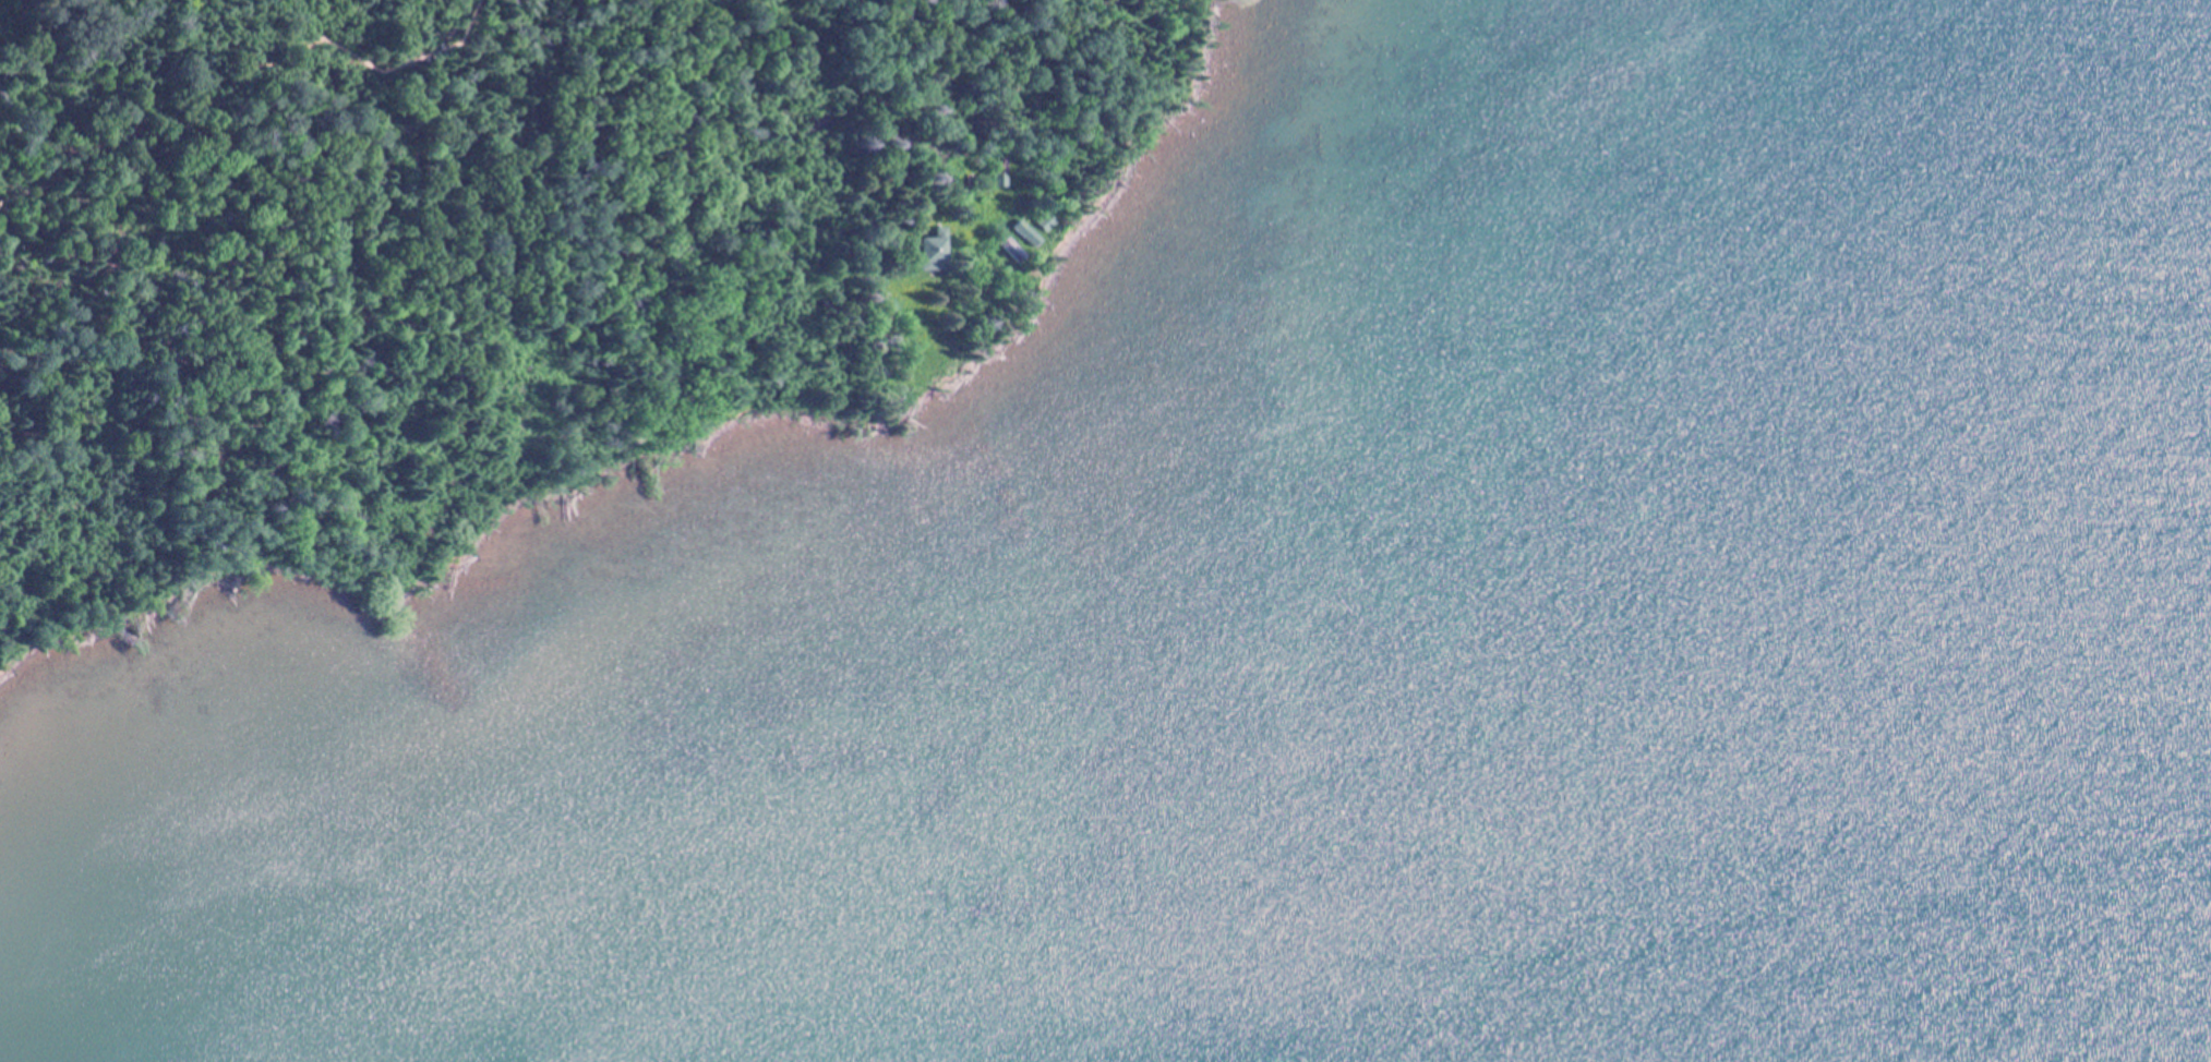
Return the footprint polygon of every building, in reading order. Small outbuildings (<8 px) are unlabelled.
[(993,158),(1006,158),(1006,173),(992,173),(993,158)] [(992,189),(992,173),(1006,173),(1006,189),(992,189)] [(1032,221),(1042,210),(1052,219),(1042,230),(1032,221)] [(1010,226),(1019,216),(1041,238),(1032,246),(1010,226)] [(945,225),(945,267),(918,267),(918,234),(934,234),(935,225),(945,225)] [(1006,232),(1024,252),(1014,262),(996,242),(1006,232)] [(884,448),(892,448),(892,429),(884,429),(884,448)]
